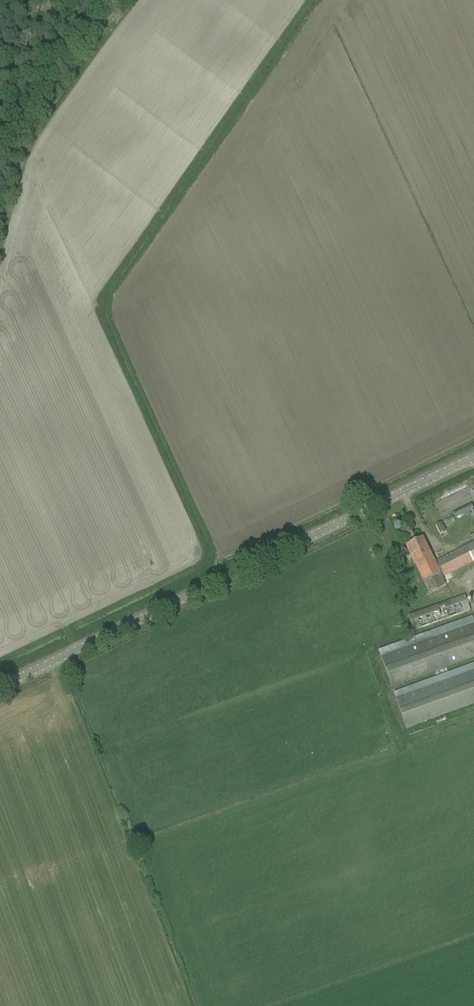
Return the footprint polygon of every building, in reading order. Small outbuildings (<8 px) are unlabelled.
[(471,504),(453,513),(456,519),(471,511),(473,510),(471,504)] [(436,526),(440,534),(446,531),(442,523),(436,526)] [(446,585),(443,578),(473,562),(473,535),(471,536),(473,542),(435,562),(424,538),(405,547),(429,594),(446,585)] [(414,632),(471,611),(465,596),(408,616),(414,632)] [(473,658),(473,624),(381,657),(392,688),(473,658)] [(396,699),(407,729),(473,705),(473,671),(396,699)]
